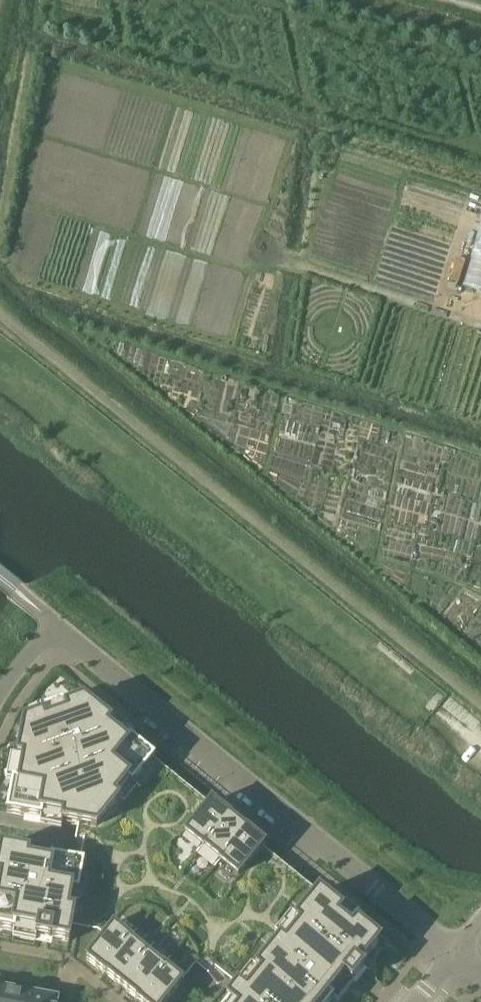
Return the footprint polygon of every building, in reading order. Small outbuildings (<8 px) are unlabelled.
[(478,208),(457,281),(480,289),(480,209),(478,208)] [(24,723),(7,812),(25,816),(42,819),(43,813),(63,817),(62,823),(78,826),(97,829),(154,759),(154,758),(130,738),(126,743),(107,728),(111,723),(84,701),(24,723)] [(209,805),(185,835),(204,850),(204,849),(203,848),(229,816),(230,817),(230,816),(212,801),(209,805)] [(229,816),(203,848),(204,849),(220,862),(221,863),(247,831),(246,830),(230,817),(229,816)] [(220,862),(220,863),(238,877),(262,848),(265,844),(246,830),(247,831),(221,863),(220,862)] [(0,851),(0,929),(15,931),(16,925),(38,929),(36,936),(39,937),(48,938),(51,939),(51,938),(69,942),(72,927),(75,913),(69,912),(72,891),(78,892),(84,863),(79,863),(51,857),(50,863),(28,859),(29,853),(1,848),(0,851)] [(333,999),(328,995),(343,976),(352,983),(352,982),(363,970),(363,969),(360,966),(380,941),(319,892),(318,893),(241,988),(238,986),(237,987),(226,1000),(230,1001),(331,1001),(333,999)] [(105,938),(87,960),(105,975),(106,974),(105,973),(131,942),(114,927),(105,937),(105,938)] [(131,942),(105,973),(106,974),(122,987),(147,955),(131,942)] [(147,955),(122,987),(138,1000),(139,1000),(164,969),(163,968),(147,955)] [(137,1000),(139,1001),(167,1001),(182,982),(164,967),(163,968),(164,969),(139,1000),(138,1000),(137,1000)] [(26,994),(0,990),(0,1001),(25,1001),(26,994)]
